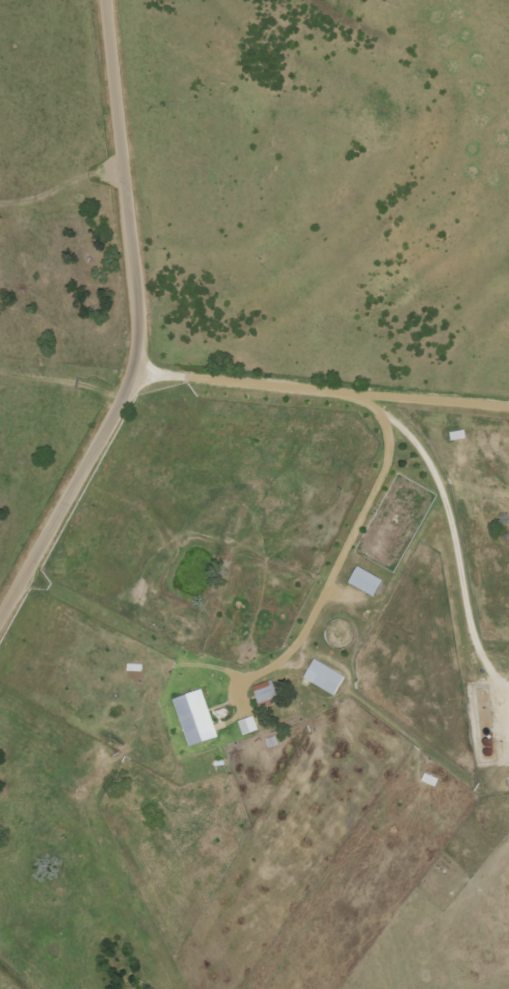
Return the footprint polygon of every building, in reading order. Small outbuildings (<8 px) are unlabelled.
[(376,597),(383,579),(354,567),(347,584),(376,597)] [(336,695),(345,675),(311,660),(303,680),(336,695)] [(277,698),(272,680),(252,687),(257,704),(277,698)] [(187,746),(217,738),(202,689),(173,698),(187,746)] [(242,735),(258,731),(254,716),(238,721),(242,735)]
